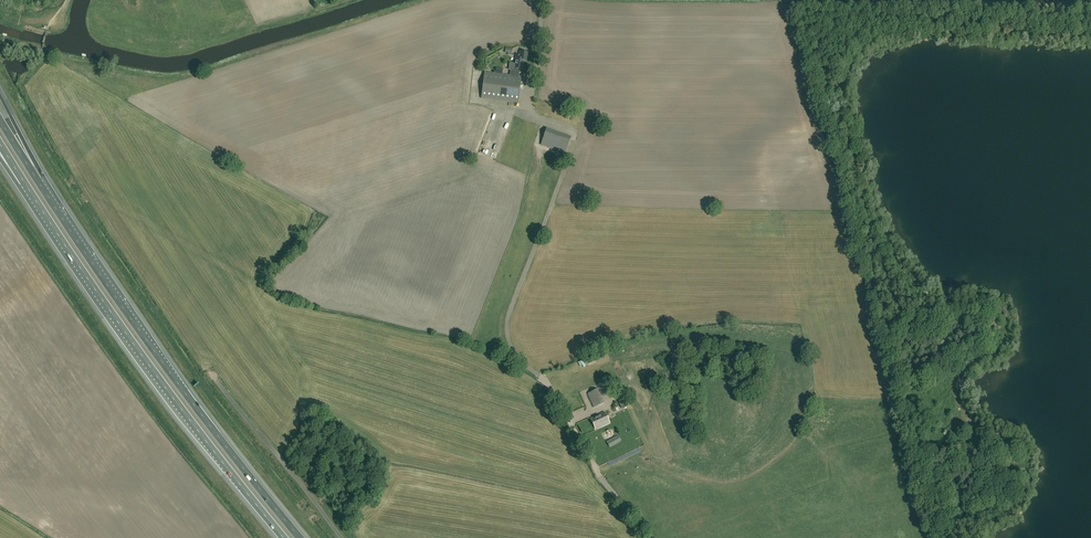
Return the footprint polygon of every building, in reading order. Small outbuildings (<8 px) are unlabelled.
[(522,70),(523,61),(526,61),(527,58),(528,53),(520,52),(520,56),(516,55),(515,63),(510,63),(509,70),(510,70),(510,76),(484,73),(481,98),(518,103),(521,77),(520,77),(520,73),(521,69),(522,70)] [(565,153),(570,139),(570,138),(546,130),(541,145),(565,153)] [(597,390),(588,394),(594,407),(603,403),(597,390)] [(622,397),(618,399),(622,409),(627,407),(622,397)] [(604,412),(590,418),(595,429),(610,423),(604,412)] [(618,436),(607,442),(609,447),(621,440),(618,436)]
